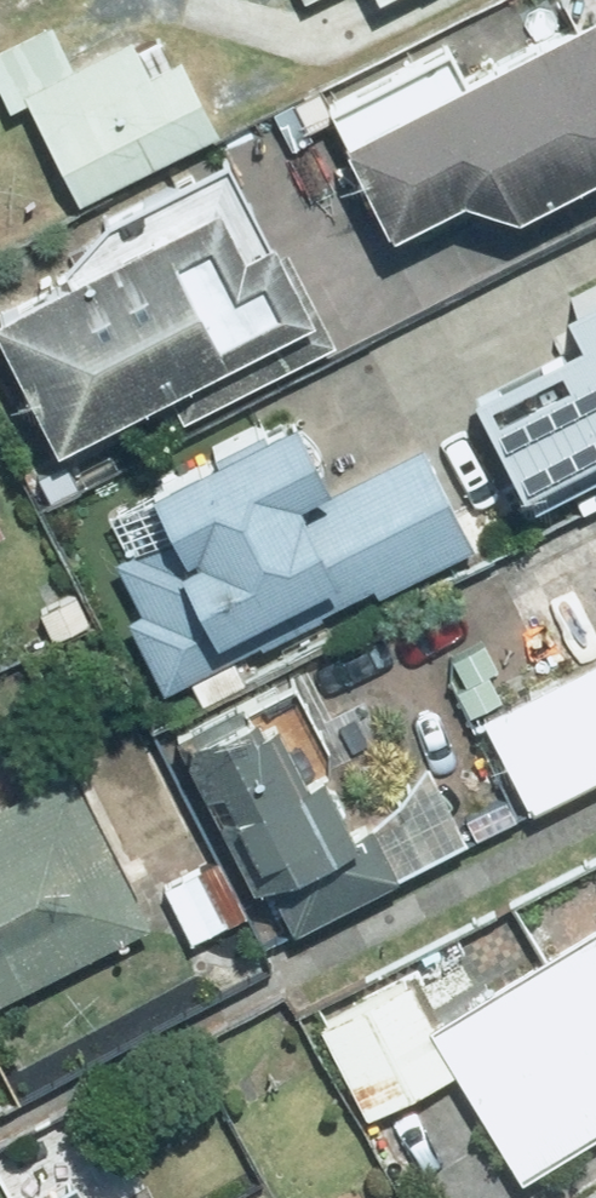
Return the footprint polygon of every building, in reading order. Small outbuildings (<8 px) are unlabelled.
[(394,212),(465,175),(513,194),(595,152),(595,5),(594,0),(578,0),(466,57),(451,29),(331,90),(394,212)] [(0,52),(0,65),(72,202),(213,128),(170,46),(145,59),(130,31),(70,63),(50,25),(0,52)] [(231,154),(95,224),(57,283),(0,312),(0,357),(45,444),(163,383),(180,416),(328,341),(231,154)] [(538,487),(595,460),(595,273),(574,283),(594,326),(486,376),(538,487)] [(233,664),(481,539),(427,433),(324,485),(288,413),(102,507),(125,552),(109,560),(136,612),(123,619),(160,693),(189,678),(204,707),(244,687),(233,664)] [(527,801),(595,768),(595,659),(484,713),(527,801)] [(240,702),(169,739),(246,889),(349,835),(317,774),(333,765),(298,698),(251,722),(240,702)] [(467,846),(426,773),(349,816),(389,890),(467,846)] [(144,924),(66,775),(0,809),(0,999),(144,924)] [(176,886),(162,894),(189,943),(250,909),(201,821),(155,847),(176,886)] [(433,1025),(403,975),(310,1033),(365,1124),(450,1071),(512,1171),(595,1119),(595,925),(433,1025)] [(82,1188),(64,1197),(87,1197),(82,1188)]
